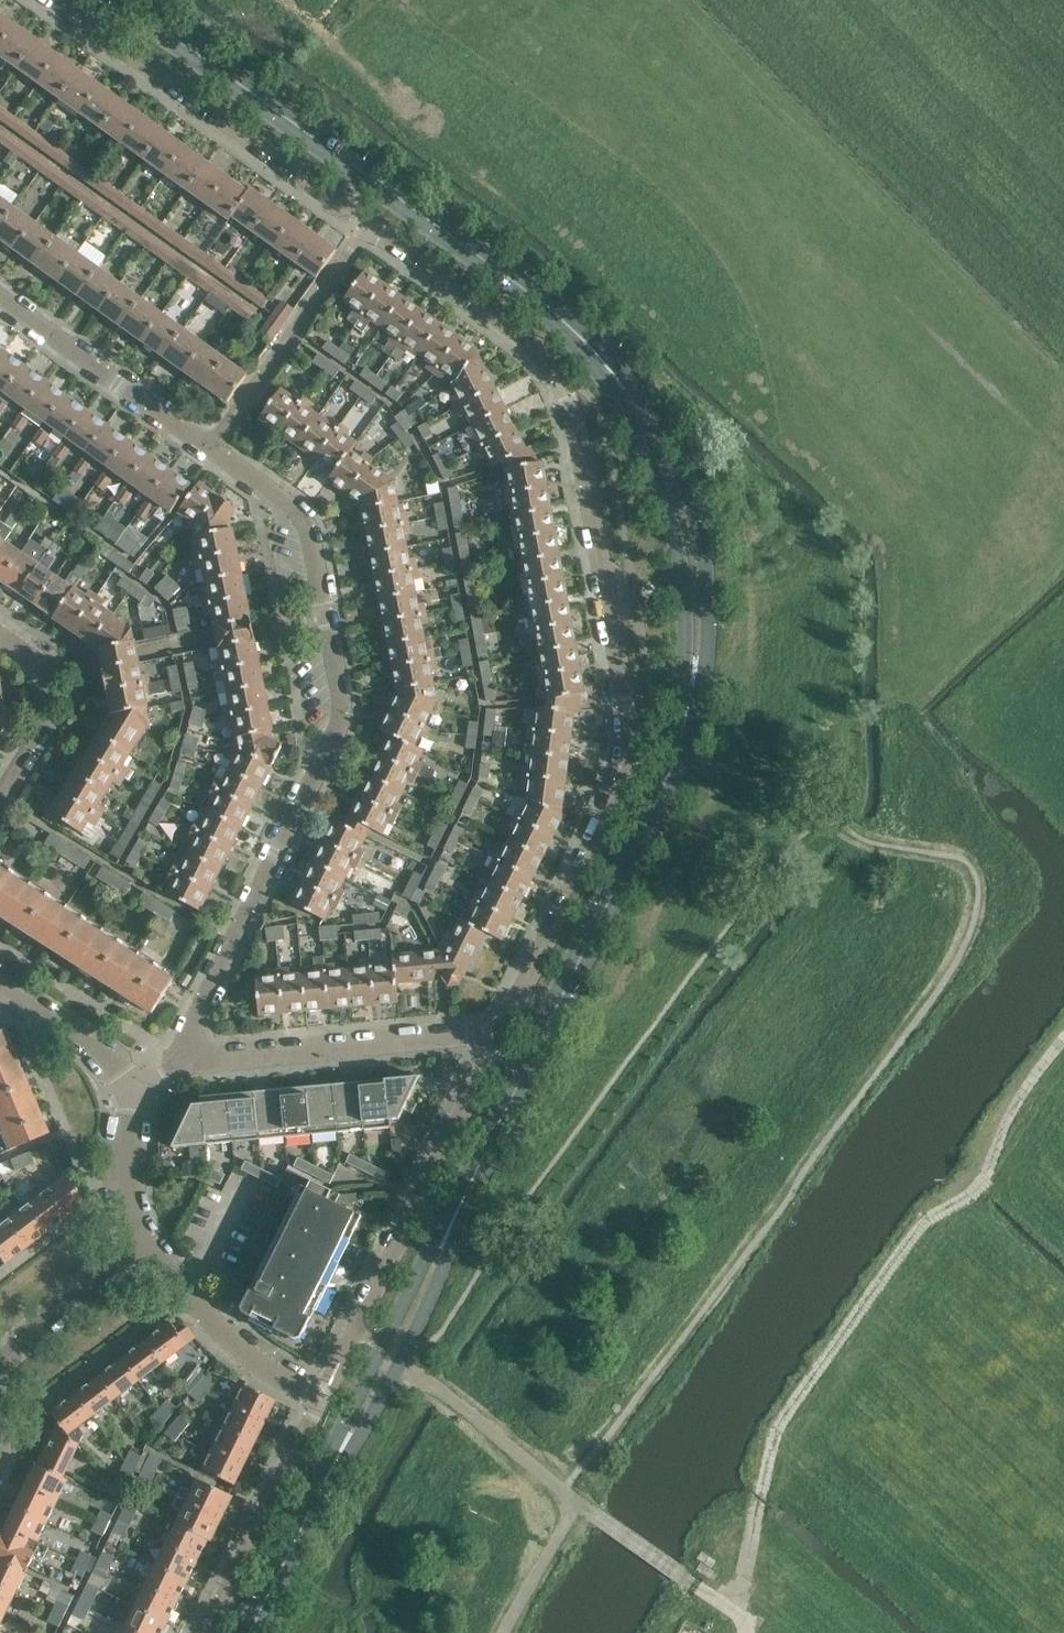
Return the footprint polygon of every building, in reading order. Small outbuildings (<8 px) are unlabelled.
[(15,26),(0,15),(0,46),(15,26)] [(0,46),(0,58),(15,69),(36,41),(15,26),(0,46)] [(36,41),(15,69),(37,84),(57,56),(36,41)] [(57,56),(37,84),(57,99),(78,71),(57,56)] [(78,71),(57,99),(79,114),(99,87),(78,71)] [(99,87),(79,114),(100,130),(120,102),(99,87)] [(120,102),(100,130),(121,144),(141,117),(120,102)] [(13,116),(0,106),(0,120),(6,125),(13,116)] [(27,140),(34,131),(13,116),(6,125),(27,140)] [(141,117),(121,144),(142,160),(163,132),(141,117)] [(47,118),(40,128),(48,133),(55,124),(47,118)] [(49,155),(56,146),(34,131),(27,140),(49,155)] [(19,156),(25,147),(4,132),(0,138),(0,143),(19,156)] [(163,132),(142,160),(163,175),(184,147),(163,132)] [(70,171),(77,161),(56,146),(49,155),(70,171)] [(19,156),(40,172),(47,163),(25,147),(19,156)] [(184,147),(163,175),(185,191),(205,163),(184,147)] [(91,186),(98,176),(77,161),(70,171),(91,186)] [(40,172),(62,187),(68,178),(47,163),(40,172)] [(205,163),(185,191),(205,205),(226,178),(205,163)] [(112,201),(119,192),(98,176),(91,186),(112,201)] [(62,187),(82,202),(89,193),(68,178),(62,187)] [(226,178),(205,205),(227,220),(229,217),(247,193),(226,178)] [(249,189),(247,193),(229,217),(251,232),(271,205),(249,189)] [(133,216),(140,207),(119,192),(112,201),(133,216)] [(82,202),(103,217),(110,208),(89,193),(82,202)] [(14,207),(0,197),(0,226),(14,207)] [(271,205),(251,232),(271,247),(292,220),(271,205)] [(0,226),(0,239),(15,250),(36,222),(14,207),(0,226)] [(155,232),(162,222),(140,207),(133,216),(155,232)] [(103,217),(125,232),(131,223),(110,208),(103,217)] [(292,220),(271,247),(293,263),(314,235),(292,220)] [(36,222),(15,250),(36,265),(56,237),(36,222)] [(175,246),(182,237),(162,222),(155,232),(175,246)] [(125,232),(146,248),(153,238),(131,223),(125,232)] [(57,280),(78,252),(83,245),(62,231),(56,237),(36,265),(57,280)] [(314,235),(293,263),(315,279),(335,251),(314,235)] [(175,246),(197,262),(204,252),(182,237),(175,246)] [(146,248),(167,263),(174,254),(153,238),(146,248)] [(78,252),(57,280),(78,296),(99,267),(78,252)] [(197,262),(218,277),(225,267),(204,252),(197,262)] [(167,263),(188,278),(195,268),(174,254),(167,263)] [(99,267),(78,296),(100,311),(120,283),(99,267)] [(239,292),(246,282),(225,267),(218,277),(239,292)] [(209,293),(216,283),(195,268),(188,278),(209,293)] [(354,307),(346,318),(355,325),(383,285),(364,271),(344,300),(354,307)] [(239,292),(262,309),(269,299),(246,282),(239,292)] [(120,326),(141,298),(120,283),(100,311),(120,326)] [(237,298),(216,283),(209,293),(205,298),(225,314),(230,308),(237,298)] [(370,321),(381,328),(402,299),(383,285),(355,325),(363,331),(370,321)] [(141,298),(120,326),(141,341),(162,313),(141,298)] [(259,314),(237,298),(230,308),(252,324),(259,314)] [(402,299),(381,328),(391,336),(383,347),(392,353),(421,312),(402,299)] [(272,315),(283,323),(293,309),(288,306),(289,305),(282,300),(272,315)] [(392,353),(390,355),(399,361),(405,353),(408,348),(417,355),(439,325),(421,312),(392,353)] [(162,313),(141,341),(163,356),(183,328),(162,313)] [(266,322),(257,335),(264,340),(268,344),(278,330),(266,322)] [(439,325),(417,355),(428,363),(425,368),(433,374),(458,339),(439,325)] [(183,328),(163,356),(183,371),(204,343),(183,328)] [(339,347),(328,339),(322,348),(333,355),(339,347)] [(458,339),(433,374),(442,380),(445,375),(453,382),(457,380),(477,353),(458,339)] [(216,351),(204,343),(183,371),(205,386),(225,358),(233,348),(223,340),(216,351)] [(350,355),(339,347),(333,355),(344,363),(350,355)] [(0,353),(0,391),(2,392),(23,366),(2,351),(0,353)] [(450,399),(443,403),(448,412),(493,388),(476,355),(477,353),(457,380),(453,382),(449,384),(456,396),(450,399)] [(311,363),(322,371),(328,362),(318,354),(311,363)] [(225,358),(205,386),(216,394),(216,397),(221,400),(223,399),(226,402),(247,374),(225,358)] [(328,362),(322,371),(332,379),(339,370),(328,362)] [(23,366),(2,392),(23,407),(43,380),(23,366)] [(361,376),(371,383),(378,375),(367,368),(361,376)] [(372,383),(382,391),(388,382),(378,375),(372,383)] [(43,380),(23,407),(43,421),(64,395),(43,380)] [(359,398),(365,389),(354,381),(348,390),(359,398)] [(385,393),(396,401),(401,392),(391,385),(385,393)] [(471,425),(503,408),(493,388),(461,405),(471,425)] [(259,418),(279,432),(302,396),(301,396),(295,392),(291,397),(280,389),(259,418)] [(369,405),(375,397),(365,389),(359,398),(369,405)] [(65,437),(84,410),(64,395),(43,421),(52,428),(65,437)] [(302,396),(279,432),(297,445),(319,414),(310,407),(312,403),(302,396)] [(0,398),(0,414),(1,414),(9,404),(0,398)] [(503,408),(471,425),(477,436),(471,440),(476,448),(513,428),(503,408)] [(405,409),(395,417),(398,422),(405,431),(415,423),(405,409)] [(84,410),(65,437),(84,451),(105,425),(84,410)] [(30,419),(20,412),(12,422),(22,430),(30,419)] [(319,414),(297,445),(316,459),(341,423),(332,417),(328,421),(319,414)] [(405,431),(398,422),(390,427),(399,438),(405,431)] [(426,422),(417,426),(424,438),(432,434),(426,422)] [(341,423),(316,459),(333,471),(350,449),(356,441),(347,434),(350,430),(341,423)] [(105,425),(84,451),(106,467),(126,440),(105,425)] [(41,445),(49,433),(39,426),(31,438),(41,445)] [(513,428),(476,448),(468,452),(474,462),(486,455),(492,467),(500,463),(505,472),(506,471),(535,460),(528,447),(524,449),(513,428)] [(405,431),(399,438),(406,448),(413,443),(405,431)] [(126,440),(106,467),(128,482),(147,454),(126,440)] [(64,460),(71,449),(62,442),(49,459),(58,465),(64,460)] [(334,472),(328,480),(348,494),(371,464),(370,463),(374,458),(365,451),(361,456),(350,449),(333,471),(334,472)] [(149,497),(168,469),(147,454),(128,482),(137,489),(149,497)] [(442,454),(434,458),(440,470),(448,466),(442,454)] [(91,463),(81,456),(73,467),(83,474),(91,463)] [(535,460),(506,471),(507,484),(503,485),(507,506),(512,505),(514,518),(551,511),(542,463),(537,463),(535,460)] [(371,464),(348,494),(361,502),(362,509),(399,501),(394,480),(371,464)] [(455,479),(448,466),(440,470),(447,483),(455,479)] [(168,469),(149,497),(138,513),(148,520),(158,505),(170,513),(189,485),(168,469)] [(113,478),(103,471),(95,482),(105,489),(113,478)] [(423,495),(441,491),(440,487),(437,481),(421,484),(423,495)] [(176,513),(177,514),(186,521),(183,525),(186,528),(192,527),(216,496),(217,496),(199,483),(176,513)] [(126,505),(134,494),(124,487),(117,498),(125,503),(126,505)] [(459,501),(457,488),(448,489),(450,502),(459,501)] [(216,496),(192,527),(194,536),(195,536),(229,529),(227,521),(235,510),(216,496)] [(43,516),(49,507),(38,500),(32,509),(43,516)] [(399,501),(362,509),(366,531),(409,522),(407,512),(401,513),(399,501)] [(461,514),(459,501),(450,502),(453,515),(461,514)] [(445,515),(443,502),(434,504),(437,517),(445,515)] [(511,530),(512,532),(515,551),(519,550),(522,563),(559,556),(551,511),(514,518),(515,529),(511,530)] [(4,540),(19,519),(11,513),(4,524),(0,521),(0,546),(4,540)] [(464,527),(461,514),(453,515),(455,528),(464,527)] [(445,515),(437,517),(439,530),(448,529),(445,515)] [(101,519),(95,528),(97,529),(94,532),(103,538),(105,535),(116,544),(122,534),(101,519)] [(409,522),(366,531),(370,554),(407,546),(405,534),(411,533),(409,522)] [(132,558),(147,538),(129,525),(122,534),(116,544),(114,545),(132,558)] [(230,528),(229,529),(195,536),(197,549),(191,550),(193,560),(235,552),(230,528)] [(467,546),(465,533),(456,535),(458,548),(467,546)] [(30,539),(21,552),(1,581),(8,586),(18,593),(23,586),(53,542),(45,537),(40,545),(30,539)] [(0,546),(0,580),(1,581),(21,552),(4,540),(0,546)] [(23,586),(18,593),(36,604),(55,575),(48,570),(55,559),(53,558),(60,547),(53,542),(23,586)] [(118,565),(122,557),(103,545),(99,551),(118,565)] [(407,546),(370,554),(375,577),(417,568),(415,558),(410,559),(407,546)] [(470,559),(467,546),(458,548),(461,561),(470,559)] [(454,560),(451,547),(443,549),(445,562),(454,560)] [(235,552),(193,560),(198,583),(204,581),(240,574),(235,552)] [(520,576),(522,586),(524,596),(528,595),(530,606),(566,600),(559,556),(522,563),(524,575),(520,576)] [(133,564),(122,557),(118,565),(128,573),(133,564)] [(472,572),(470,559),(461,561),(463,574),(472,572)] [(454,560),(445,562),(447,575),(456,574),(454,560)] [(55,575),(36,604),(53,616),(74,587),(74,588),(83,573),(88,565),(85,563),(84,564),(80,561),(74,572),(73,571),(65,582),(55,575)] [(417,568),(375,577),(379,599),(416,591),(414,579),(419,579),(417,568)] [(148,570),(140,582),(148,587),(156,575),(148,570)] [(193,606),(200,604),(244,596),(242,586),(240,574),(204,581),(204,586),(205,586),(206,593),(191,596),(193,606)] [(156,591),(162,597),(176,583),(169,577),(156,591)] [(125,594),(132,584),(122,578),(115,587),(125,594)] [(476,591),(473,578),(464,579),(467,593),(476,591)] [(162,597),(169,604),(182,589),(176,583),(162,597)] [(132,584),(125,594),(140,603),(146,594),(132,584)] [(74,587),(53,616),(53,617),(73,630),(97,594),(89,589),(85,595),(74,588),(74,587)] [(416,591),(379,599),(383,621),(426,612),(424,603),(419,604),(416,591)] [(478,604),(476,591),(467,593),(469,605),(478,604)] [(97,594),(73,630),(92,643),(112,614),(101,607),(106,600),(97,594)] [(155,600),(146,594),(140,603),(149,610),(155,600)] [(462,607),(460,594),(451,595),(453,608),(462,607)] [(244,596),(200,604),(202,615),(211,613),(215,637),(218,647),(236,644),(234,633),(232,623),(250,620),(250,618),(248,618),(244,596)] [(566,600),(530,606),(532,619),(528,621),(531,642),(536,641),(538,653),(575,646),(566,600)] [(480,617),(478,604),(469,605),(472,618),(480,617)] [(462,607),(453,608),(456,621),(465,620),(462,607)] [(189,623),(186,608),(173,610),(176,626),(189,623)] [(426,612),(383,621),(388,643),(425,636),(423,624),(428,623),(426,612)] [(112,614),(92,643),(99,648),(102,659),(104,669),(121,666),(119,655),(117,645),(135,641),(133,632),(132,632),(130,623),(127,624),(112,614)] [(483,630),(480,617),(472,619),(474,632),(483,630)] [(236,644),(218,647),(220,659),(212,660),(214,672),(258,663),(253,641),(254,641),(252,630),(250,620),(232,623),(234,633),(236,644)] [(143,629),(145,640),(171,635),(169,624),(143,629)] [(485,643),(483,630),(474,632),(476,645),(485,643)] [(425,636),(388,643),(392,666),(435,657),(433,648),(427,649),(425,636)] [(468,637),(459,639),(461,652),(470,650),(468,637)] [(121,666),(104,669),(103,670),(100,675),(100,677),(106,680),(108,692),(150,683),(148,673),(141,675),(137,652),(135,641),(117,645),(119,655),(121,666)] [(488,656),(485,643),(476,645),(479,658),(488,656)] [(575,646),(538,653),(540,665),(536,666),(539,687),(544,686),(546,698),(578,700),(578,694),(583,693),(575,646)] [(472,663),(470,650),(461,652),(464,665),(472,663)] [(435,657),(392,666),(397,689),(434,682),(432,670),(437,669),(435,657)] [(491,675),(488,661),(480,663),(482,676),(491,675)] [(193,662),(184,663),(187,677),(195,675),(193,662)] [(258,663),(214,672),(216,680),(224,679),(226,692),(262,685),(258,663)] [(176,666),(168,667),(171,680),(179,678),(176,666)] [(187,677),(189,690),(198,688),(195,675),(187,677)] [(493,688),(491,675),(482,676),(484,689),(493,688)] [(181,691),(179,678),(171,680),(173,693),(181,691)] [(150,683),(108,692),(109,692),(113,714),(147,708),(148,708),(145,694),(164,691),(163,681),(150,683)] [(398,694),(391,708),(425,725),(437,700),(434,682),(397,689),(398,694)] [(221,705),(223,716),(266,707),(262,685),(226,692),(229,704),(221,705)] [(496,701),(493,688),(484,689),(487,702),(496,701)] [(528,719),(527,729),(569,734),(572,712),(576,712),(578,700),(546,698),(545,707),(535,706),(534,720),(528,719)] [(186,713),(184,704),(170,707),(172,716),(186,713)] [(223,716),(219,717),(221,727),(233,724),(236,738),(269,731),(271,731),(266,707),(223,716)] [(488,707),(486,720),(495,721),(497,708),(488,707)] [(113,714),(101,734),(131,752),(147,726),(151,726),(147,708),(113,714)] [(380,730),(389,734),(415,747),(420,735),(425,738),(437,744),(437,743),(442,734),(430,728),(425,725),(391,708),(380,730)] [(209,713),(194,709),(192,718),(207,722),(209,713)] [(207,722),(192,718),(189,727),(204,731),(207,722)] [(495,721),(486,720),(484,733),(493,735),(495,721)] [(467,734),(476,735),(478,722),(469,721),(467,734)] [(569,734),(527,729),(525,739),(532,740),(530,753),(566,757),(569,734)] [(238,748),(236,749),(269,765),(270,765),(281,744),(271,739),(269,731),(236,738),(238,748)] [(442,734),(437,743),(465,746),(466,734),(442,732),(442,734)] [(101,734),(88,755),(125,777),(131,781),(136,772),(123,764),(131,752),(101,734)] [(389,734),(379,754),(418,774),(427,779),(432,769),(423,765),(423,764),(418,762),(424,751),(415,747),(389,734)] [(475,749),(476,735),(467,734),(466,747),(475,749)] [(187,737),(184,746),(197,750),(200,741),(187,737)] [(184,746),(181,755),(195,759),(197,750),(184,746)] [(232,762),(228,769),(259,785),(269,765),(236,749),(230,750),(226,759),(232,762)] [(522,765),(521,775),(563,780),(566,757),(530,753),(528,765),(522,765)] [(379,754),(369,775),(403,793),(409,782),(413,784),(418,774),(379,754)] [(88,755),(76,774),(106,793),(113,781),(119,786),(125,777),(88,755)] [(178,766),(175,779),(185,782),(189,769),(178,766)] [(217,778),(212,787),(249,806),(259,785),(228,769),(222,781),(217,778)] [(76,774),(64,794),(100,817),(106,808),(99,804),(106,793),(76,774)] [(369,775),(359,796),(398,815),(402,806),(398,803),(403,793),(369,775)] [(563,780),(521,775),(520,785),(526,786),(524,799),(527,800),(559,812),(563,780)] [(175,779),(171,792),(182,794),(185,782),(175,779)] [(468,784),(460,780),(454,791),(462,795),(468,784)] [(148,791),(155,795),(160,787),(152,783),(148,791)] [(213,799),(208,810),(240,826),(249,806),(212,787),(207,796),(213,799)] [(484,794),(475,790),(470,801),(478,805),(484,794)] [(143,816),(155,795),(148,791),(139,805),(136,812),(143,816)] [(456,807),(462,795),(454,791),(448,803),(456,807)] [(100,817),(64,794),(51,814),(81,833),(88,821),(95,826),(100,817)] [(348,818),(370,829),(382,835),(388,823),(393,825),(398,815),(359,796),(348,818)] [(172,804),(162,799),(156,810),(165,815),(172,804)] [(517,807),(513,816),(551,835),(561,813),(559,812),(527,800),(523,810),(517,807)] [(472,817),(478,805),(470,801),(464,813),(472,817)] [(165,815),(156,810),(150,822),(159,827),(165,815)] [(196,819),(192,828),(229,847),(240,826),(208,810),(202,822),(196,819)] [(136,812),(124,832),(132,836),(143,816),(136,812)] [(514,829),(509,839),(541,855),(551,835),(513,816),(508,826),(514,829)] [(332,819),(322,840),(361,859),(365,850),(361,847),(370,829),(348,818),(345,825),(332,819)] [(439,821),(433,833),(441,838),(447,825),(439,821)] [(455,825),(450,837),(458,841),(464,829),(455,825)] [(229,847),(192,828),(187,838),(193,841),(187,853),(219,868),(229,847)] [(132,836),(124,832),(117,843),(124,848),(125,848),(132,836)] [(51,833),(44,843),(51,847),(57,837),(51,833)] [(433,833),(427,846),(435,850),(441,838),(433,833)] [(64,842),(57,837),(51,847),(58,852),(64,842)] [(450,837),(444,849),(452,853),(458,841),(450,837)] [(133,850),(140,855),(147,843),(139,839),(133,850)] [(493,847),(488,855),(530,876),(541,855),(509,839),(503,851),(497,849),(493,847)] [(322,840),(311,861),(346,878),(351,867),(355,869),(361,859),(322,840)] [(64,842),(58,852),(64,856),(71,846),(64,842)] [(77,850),(71,846),(64,856),(71,860),(77,850)] [(77,850),(71,860),(78,864),(84,854),(77,850)] [(140,855),(133,850),(126,862),(134,866),(140,855)] [(176,861),(171,870),(209,888),(219,868),(187,853),(182,864),(176,861)] [(91,858),(84,854),(78,864),(84,868),(91,858)] [(494,870),(488,881),(520,897),(530,876),(488,855),(483,865),(494,870)] [(311,861),(301,881),(340,900),(345,891),(340,889),(346,878),(311,861)] [(438,863),(432,875),(440,879),(446,867),(438,863)] [(110,870),(103,866),(97,876),(104,881),(110,870)] [(0,868),(0,915),(12,923),(34,890),(0,868)] [(117,875),(110,870),(104,881),(111,885),(117,875)] [(173,882),(167,893),(167,894),(198,910),(209,888),(171,870),(166,879),(173,882)] [(416,887),(422,875),(414,871),(408,883),(416,887)] [(117,875),(111,885),(118,889),(124,879),(117,875)] [(434,891),(440,879),(432,875),(426,887),(434,891)] [(131,884),(124,879),(118,889),(125,894),(131,884)] [(340,900),(301,881),(290,903),(322,918),(328,906),(334,909),(337,904),(338,905),(340,900)] [(476,890),(472,899),(510,917),(520,897),(488,881),(482,893),(476,890)] [(410,899),(416,887),(408,883),(402,895),(410,899)] [(421,905),(427,893),(416,887),(410,899),(421,905)] [(66,911),(34,890),(12,923),(44,944),(66,911)] [(144,891),(137,901),(144,905),(150,895),(144,891)] [(386,909),(390,900),(379,894),(374,904),(386,909)] [(156,899),(150,895),(144,905),(150,909),(156,899)] [(163,903),(156,899),(150,909),(156,913),(163,903)] [(473,911),(468,922),(475,926),(475,927),(483,931),(499,939),(510,917),(472,899),(467,909),(473,911)] [(163,903),(156,913),(161,916),(163,917),(169,907),(163,903)] [(394,911),(409,918),(413,911),(398,903),(394,911)] [(169,907),(163,917),(169,921),(175,911),(169,907)] [(66,911),(44,944),(77,965),(98,932),(66,911)] [(368,913),(369,922),(382,921),(381,912),(368,913)] [(369,922),(368,913),(355,914),(355,924),(369,922)] [(171,922),(169,921),(163,917),(161,916),(152,931),(162,937),(171,922)] [(444,949),(440,949),(443,977),(442,977),(448,984),(457,983),(483,931),(475,927),(475,926),(468,922),(458,917),(444,949)] [(335,925),(327,926),(327,939),(336,938),(335,925)] [(282,926),(274,927),(276,940),(284,939),(282,926)] [(327,926),(318,927),(319,940),(327,939),(327,926)] [(274,927),(265,928),(267,941),(276,940),(274,927)] [(383,928),(369,929),(370,939),(383,938),(383,928)] [(369,929),(356,930),(358,940),(370,939),(369,929)] [(98,932),(77,965),(109,986),(131,952),(98,932)] [(440,949),(392,953),(393,963),(393,972),(395,972),(396,981),(442,977),(443,977),(440,949)] [(172,979),(131,952),(109,986),(121,993),(117,999),(128,1005),(131,1000),(151,1013),(172,979)] [(380,954),(369,955),(374,1002),(397,1000),(396,981),(395,972),(393,972),(393,963),(381,964),(380,954)] [(314,971),(302,972),(305,1008),(328,1006),(324,964),(323,956),(312,957),(314,965),(313,965),(314,971)] [(370,960),(359,961),(359,967),(348,968),(351,1004),(374,1002),(370,960)] [(289,962),(277,963),(282,1011),(305,1008),(302,972),(289,973),(289,967),(289,962)] [(277,963),(273,964),(267,964),(268,977),(255,978),(258,1013),(282,1011),(277,963)] [(324,964),(328,1006),(351,1004),(348,968),(335,969),(335,963),(324,964)] [(193,975),(186,971),(179,981),(187,986),(193,975)] [(15,1066),(0,1031),(0,1073),(15,1066)] [(30,1100),(15,1066),(0,1073),(0,1112),(30,1100)] [(419,1077),(386,1080),(390,1120),(399,1120),(419,1077)] [(386,1080),(359,1083),(363,1130),(391,1127),(386,1080)] [(359,1083),(333,1085),(337,1132),(363,1130),(359,1083)] [(333,1085),(306,1087),(311,1135),(337,1132),(333,1085)] [(306,1087),(280,1090),(284,1137),(311,1135),(306,1087)] [(254,1092),(258,1140),(284,1137),(280,1090),(254,1092)] [(254,1092),(227,1095),(232,1142),(258,1140),(254,1092)] [(227,1095),(200,1097),(205,1145),(232,1142),(227,1095)] [(45,1135),(42,1128),(48,1126),(43,1115),(37,1118),(30,1100),(0,1112),(0,1137),(6,1152),(45,1135)] [(172,1148),(205,1145),(201,1104),(192,1105),(172,1148)] [(400,1139),(391,1140),(393,1158),(402,1157),(400,1139)] [(190,1149),(190,1160),(203,1160),(202,1148),(190,1149)] [(33,1163),(28,1152),(19,1156),(23,1167),(33,1163)] [(368,1163),(350,1154),(345,1163),(363,1172),(368,1163)] [(15,1171),(23,1167),(19,1156),(10,1160),(15,1171)] [(315,1167),(297,1157),(293,1166),(311,1175),(315,1167)] [(172,1161),(160,1160),(160,1173),(172,1172),(172,1161)] [(199,1161),(183,1162),(184,1175),(199,1174),(199,1161)] [(263,1170),(245,1161),(241,1169),(259,1179),(263,1170)] [(386,1172),(368,1163),(363,1172),(382,1181),(386,1172)] [(209,1167),(204,1177),(219,1185),(224,1175),(209,1167)] [(334,1176),(315,1167),(311,1175),(330,1185),(334,1176)] [(232,1279),(215,1292),(227,1307),(235,1302),(242,1306),(241,1308),(243,1313),(250,1318),(295,1340),(300,1338),(365,1209),(311,1180),(286,1168),(281,1179),(277,1188),(232,1279)] [(281,1179),(263,1170),(259,1179),(277,1188),(281,1179)] [(61,1174),(41,1190),(62,1218),(82,1202),(61,1174)] [(41,1190),(22,1205),(43,1233),(62,1218),(41,1190)] [(22,1205),(2,1220),(23,1248),(43,1233),(22,1205)] [(2,1264),(23,1249),(2,1220),(0,1222),(0,1261),(2,1264)] [(170,1322),(146,1340),(163,1363),(188,1345),(186,1344),(191,1340),(191,1341),(195,1338),(187,1328),(179,1334),(170,1322)] [(146,1340),(122,1358),(140,1381),(163,1363),(146,1340)] [(122,1358),(98,1376),(115,1399),(140,1381),(122,1358)] [(196,1365),(180,1386),(190,1393),(192,1390),(203,1375),(205,1372),(196,1365)] [(192,1390),(202,1398),(213,1384),(203,1375),(192,1390)] [(98,1376),(74,1394),(92,1417),(115,1399),(98,1376)] [(244,1385),(233,1406),(265,1422),(275,1400),(261,1393),(262,1392),(257,1390),(257,1391),(244,1385)] [(192,1390),(190,1393),(181,1404),(191,1412),(202,1398),(192,1390)] [(50,1413),(59,1424),(68,1435),(72,1440),(78,1444),(82,1435),(76,1428),(92,1417),(74,1394),(50,1413)] [(167,1399),(159,1408),(169,1416),(177,1407),(167,1399)] [(233,1406),(223,1426),(255,1442),(265,1422),(233,1406)] [(159,1408),(152,1417),(161,1426),(169,1416),(159,1408)] [(178,1415),(171,1424),(181,1432),(189,1423),(178,1415)] [(59,1424),(40,1460),(65,1473),(68,1468),(79,1444),(78,1444),(72,1440),(68,1435),(59,1424)] [(171,1424),(164,1433),(174,1441),(181,1432),(171,1424)] [(223,1426),(212,1448),(244,1463),(255,1442),(223,1426)] [(244,1463),(212,1448),(202,1469),(233,1484),(240,1471),(244,1463)] [(142,1455),(130,1450),(125,1460),(136,1466),(142,1455)] [(150,1453),(139,1477),(149,1482),(160,1458),(150,1453)] [(36,1464),(25,1486),(57,1502),(70,1475),(65,1473),(40,1460),(38,1459),(36,1464)] [(136,1466),(125,1460),(113,1484),(125,1490),(128,1483),(127,1483),(136,1466)] [(102,1477),(97,1487),(97,1488),(121,1500),(125,1490),(113,1484),(114,1483),(102,1477)] [(134,1486),(133,1488),(144,1493),(149,1482),(139,1477),(134,1486)] [(182,1487),(177,1496),(221,1518),(232,1496),(197,1478),(191,1491),(182,1487)] [(25,1486),(15,1507),(46,1523),(57,1502),(25,1486)] [(181,1511),(175,1523),(207,1539),(210,1540),(221,1518),(177,1496),(172,1506),(181,1511)] [(118,1504),(106,1499),(95,1521),(107,1527),(118,1504)] [(127,1499),(117,1520),(129,1526),(139,1505),(127,1499)] [(15,1507),(5,1527),(37,1543),(46,1523),(15,1507)] [(117,1520),(107,1540),(119,1546),(129,1526),(117,1520)] [(102,1536),(107,1527),(95,1521),(90,1530),(102,1536)] [(175,1523),(165,1544),(196,1560),(207,1539),(175,1523)] [(0,1537),(0,1559),(26,1572),(35,1555),(44,1559),(48,1549),(37,1543),(5,1527),(0,1537)] [(99,1558),(97,1561),(109,1567),(119,1546),(107,1540),(99,1558)] [(186,1580),(196,1560),(165,1544),(157,1540),(152,1550),(160,1554),(155,1564),(186,1580)] [(93,1556),(81,1550),(76,1561),(88,1567),(93,1556)] [(92,1572),(97,1561),(99,1558),(93,1555),(93,1556),(88,1567),(86,1570),(92,1573),(92,1572)] [(15,1594),(26,1572),(0,1559),(0,1586),(15,1594)] [(86,1570),(88,1567),(76,1561),(70,1571),(82,1577),(86,1570)] [(97,1561),(92,1572),(104,1578),(109,1567),(97,1561)] [(155,1564),(145,1585),(176,1600),(186,1580),(155,1564)] [(87,1582),(77,1603),(88,1609),(98,1588),(87,1582)] [(145,1585),(134,1606),(166,1622),(176,1600),(145,1585)] [(5,1614),(15,1594),(0,1586),(0,1612),(5,1614)] [(166,1622),(134,1606),(120,1598),(110,1618),(120,1624),(124,1627),(137,1632),(160,1632),(166,1622)] [(57,1600),(52,1610),(63,1616),(69,1606),(57,1600)] [(84,1620),(88,1609),(77,1603),(67,1624),(78,1630),(84,1620)] [(63,1616),(52,1610),(46,1621),(58,1627),(63,1616)] [(124,1627),(120,1624),(116,1632),(137,1632),(124,1627)]
